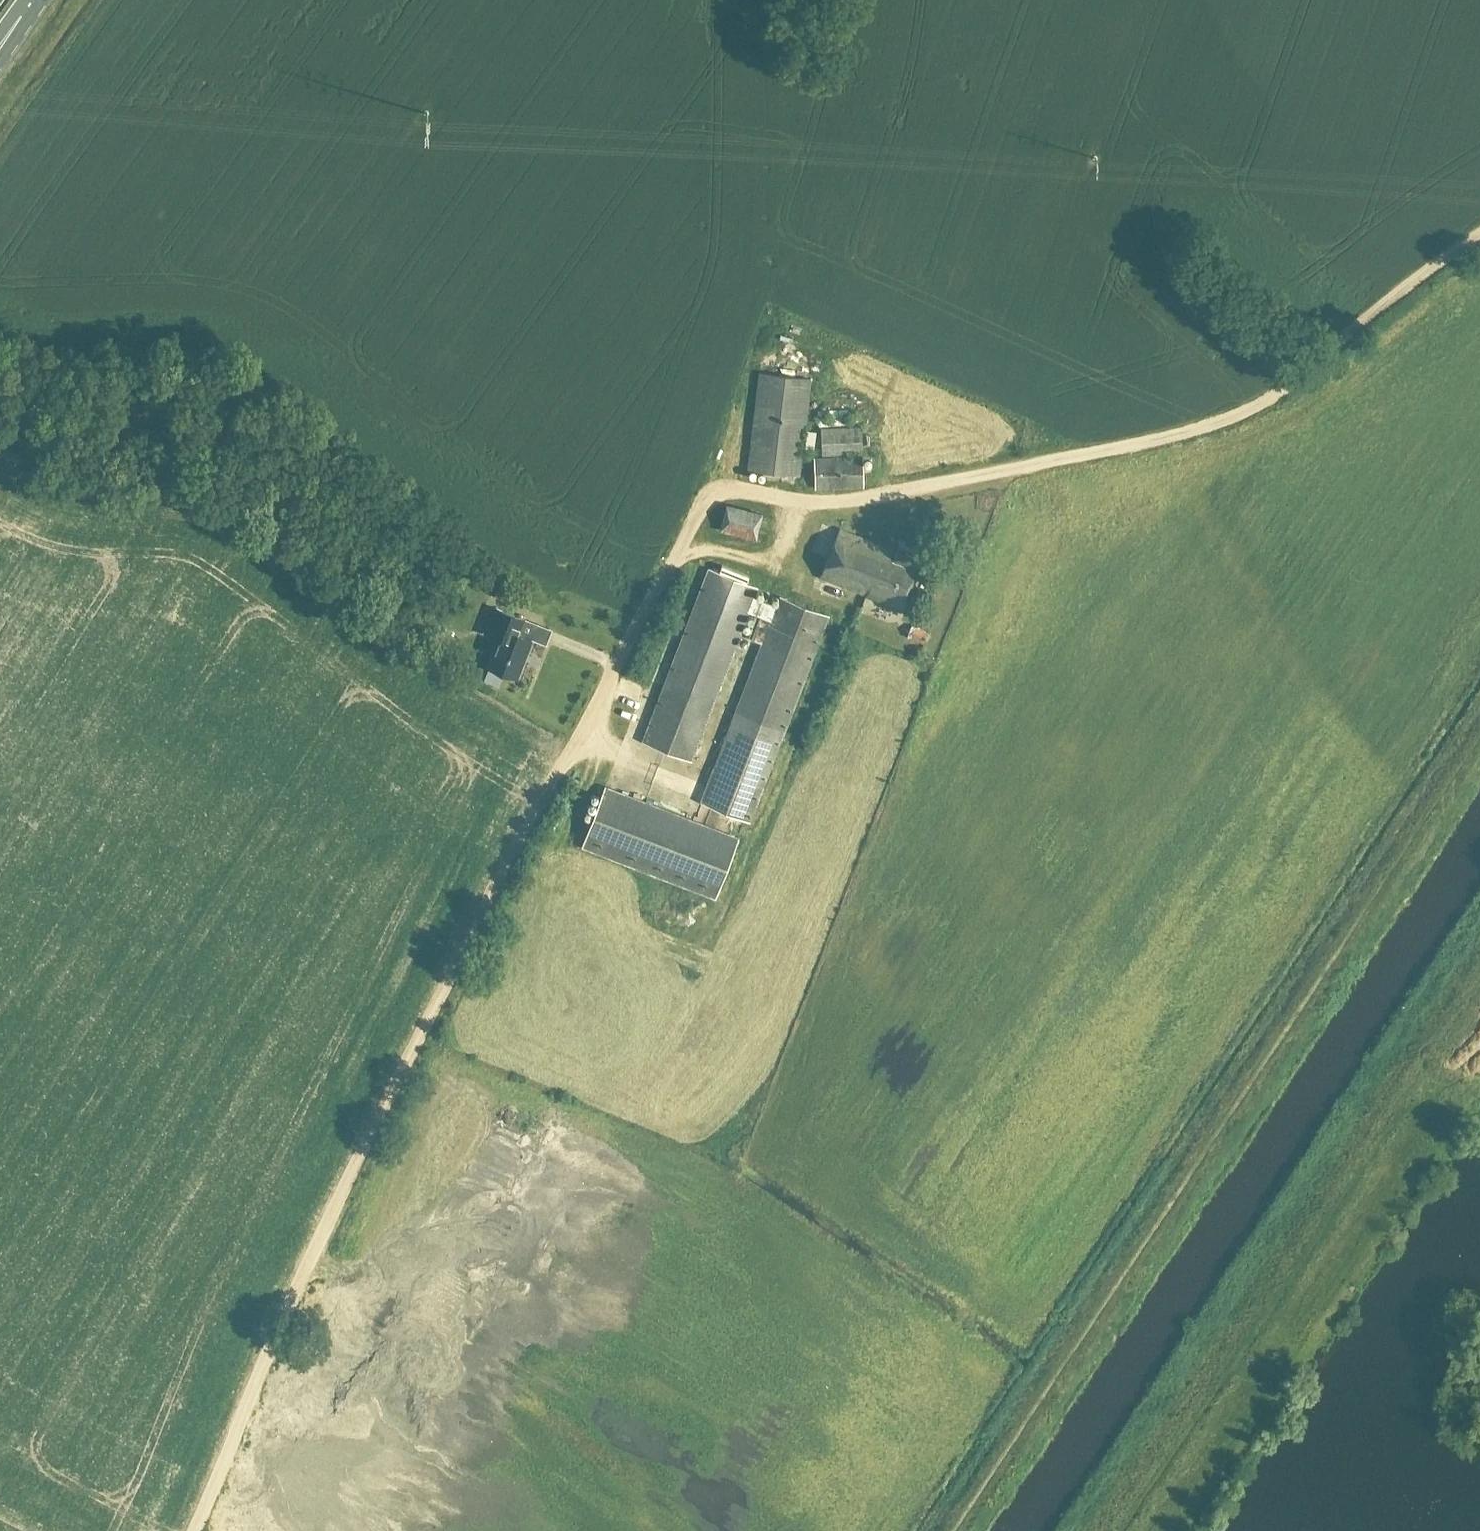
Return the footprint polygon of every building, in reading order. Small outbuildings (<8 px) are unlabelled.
[(760,374),(749,471),(799,476),(810,380),(760,374)] [(821,430),(822,455),(862,453),(861,428),(821,430)] [(863,458),(814,459),(815,489),(863,488),(863,458)] [(762,515),(727,505),(720,531),(755,541),(762,515)] [(903,611),(924,556),(899,546),(897,553),(860,538),(839,530),(820,579),(868,597),(903,611)] [(709,570),(664,688),(643,743),(690,761),(747,613),(760,618),(751,640),(763,644),(702,804),(749,822),(828,616),(780,598),(777,607),(752,598),(756,588),(709,570)] [(487,633),(499,637),(487,668),(516,679),(531,640),(516,634),(522,619),(496,609),(487,633)] [(925,644),(929,633),(911,626),(907,637),(925,644)] [(716,898),(739,840),(605,789),(583,847),(716,898)]
